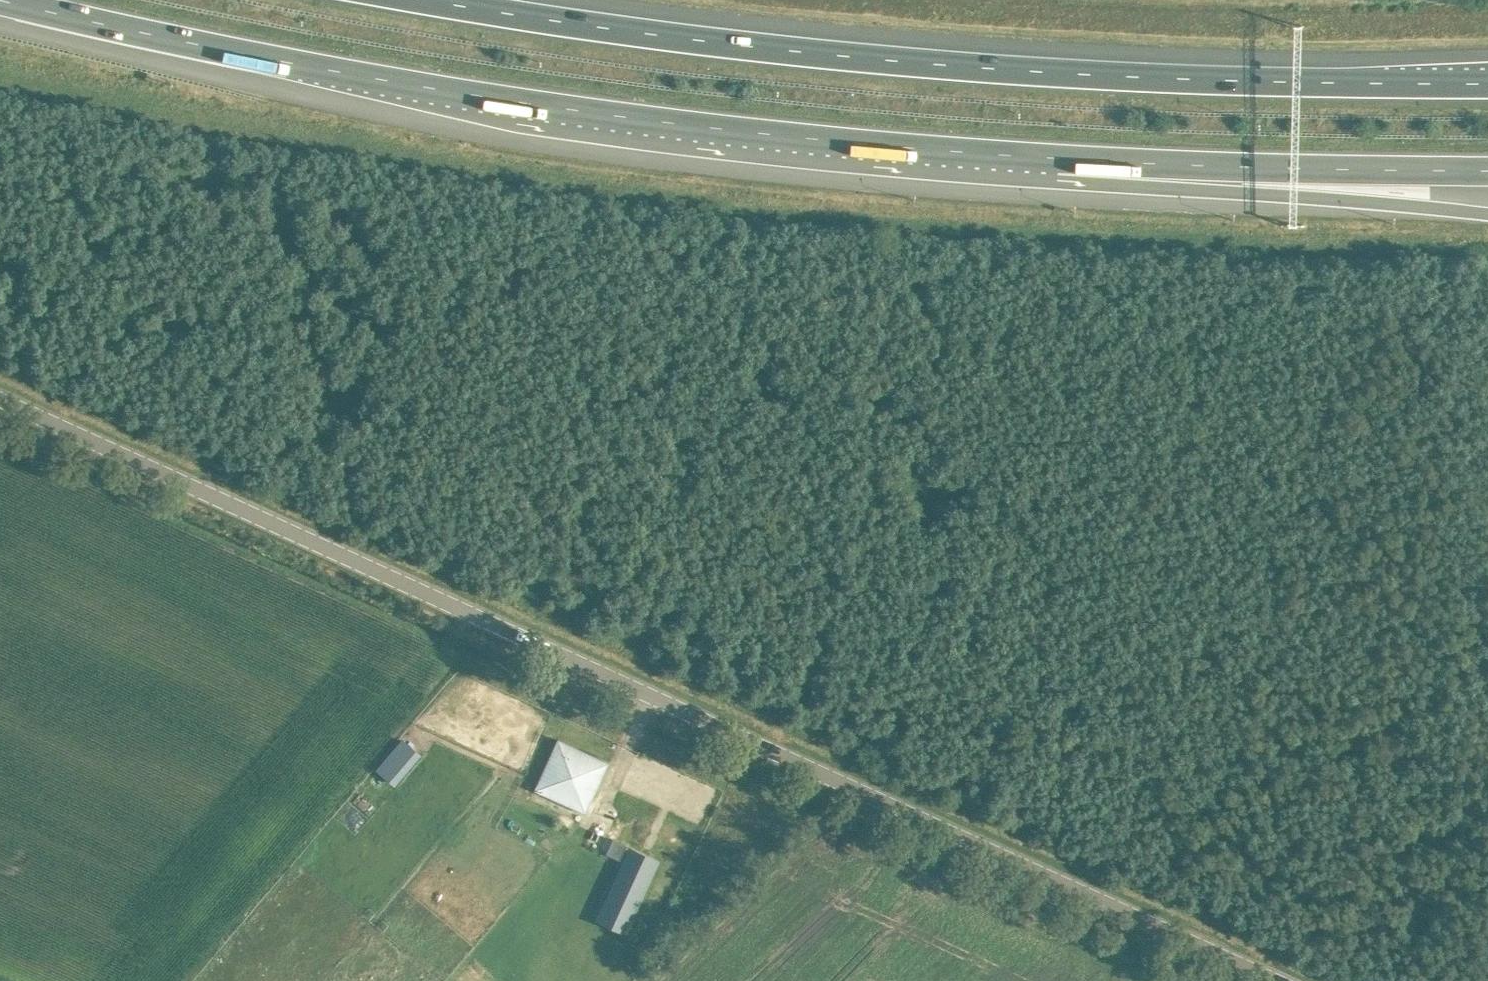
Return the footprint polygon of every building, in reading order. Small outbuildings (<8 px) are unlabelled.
[(608,763),(557,739),(534,790),(585,814),(608,763)] [(403,743),(377,774),(391,786),(417,755),(403,743)] [(623,862),(602,906),(632,919),(652,876),(623,862)]
